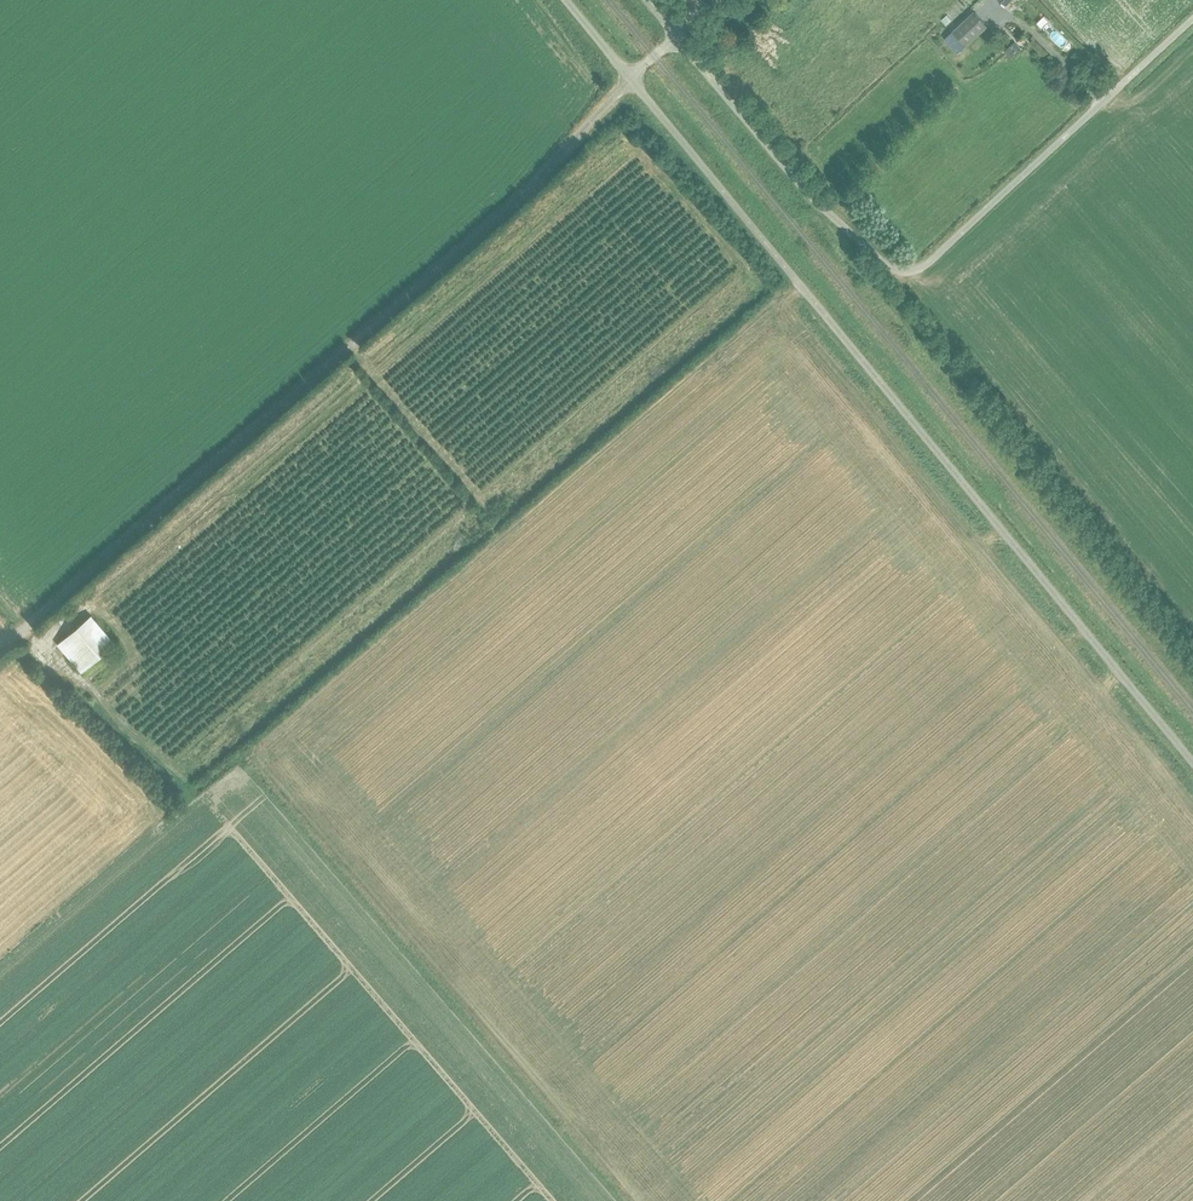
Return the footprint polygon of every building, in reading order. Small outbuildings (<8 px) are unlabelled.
[(944,39),(958,54),(987,26),(974,12),(944,39)] [(1043,26),(1053,19),(1049,13),(1039,20),(1043,26)] [(1016,38),(1020,43),(1026,38),(1022,33),(1016,38)] [(57,644),(81,673),(115,644),(90,616),(57,644)] [(115,646),(104,656),(108,660),(119,650),(115,646)]
